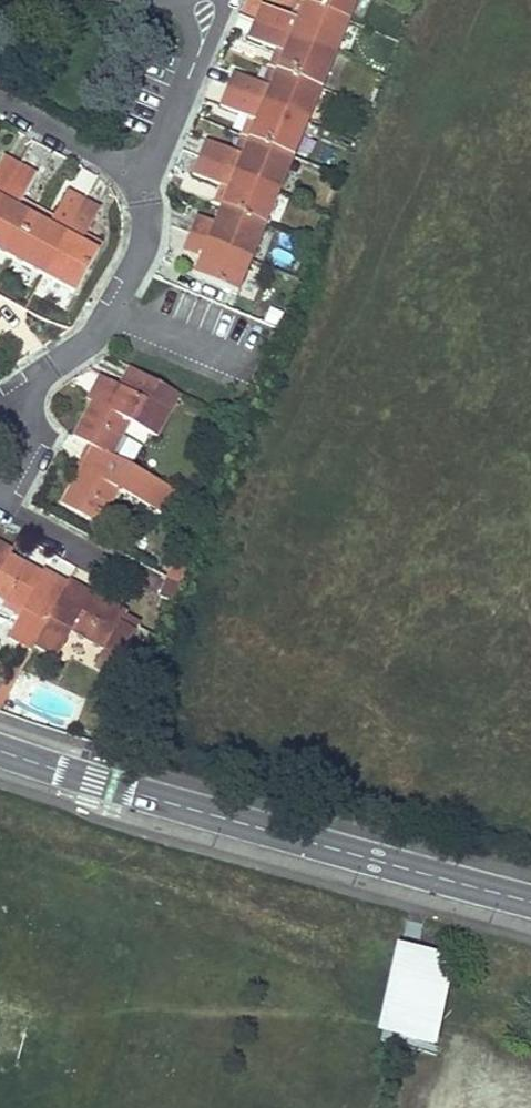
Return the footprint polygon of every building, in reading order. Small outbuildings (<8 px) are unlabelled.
[(301,0),(297,0),(291,15),(297,18),(304,1),(301,0)] [(304,1),(349,19),(357,0),(305,0),(304,1)] [(291,15),(261,3),(255,20),(335,53),(349,19),(304,1),(297,18),(291,15)] [(335,53),(255,20),(248,37),(277,49),(284,52),(276,69),(321,88),(335,53)] [(277,49),(270,67),(276,69),(284,52),(277,49)] [(276,69),(270,67),(263,84),(269,87),(276,69)] [(263,84),(233,72),(226,89),(307,122),(321,88),(276,69),(269,87),(263,84)] [(307,122),(226,89),(219,106),(249,118),(255,121),(248,138),(293,156),(307,122)] [(249,118),(242,135),(248,138),(255,121),(249,118)] [(248,138),(242,135),(235,152),(242,155),(248,138)] [(206,140),(199,157),(279,191),(293,156),(248,138),(242,155),(235,152),(206,140)] [(19,164),(3,156),(0,161),(0,199),(19,164)] [(279,191),(199,157),(192,174),(221,186),(228,188),(221,205),(227,208),(265,224),(279,191)] [(0,199),(0,253),(9,258),(32,216),(16,207),(20,201),(35,173),(19,164),(0,199)] [(228,188),(221,186),(214,203),(221,205),(228,188)] [(32,216),(9,258),(42,276),(83,199),(67,190),(52,218),(49,225),(32,216)] [(83,199),(42,276),(75,294),(98,251),(81,242),(85,236),(100,208),(83,199)] [(20,201),(16,207),(32,216),(36,210),(20,201)] [(221,205),(214,222),(220,225),(227,208),(221,205)] [(197,215),(189,233),(251,259),(265,224),(227,208),(220,225),(214,222),(197,215)] [(36,210),(32,216),(49,225),(52,218),(36,210)] [(189,233),(182,251),(199,258),(206,260),(199,277),(237,294),(251,259),(189,233)] [(81,242),(98,251),(101,245),(85,236),(81,242)] [(206,260),(199,258),(192,275),(199,277),(206,260)] [(92,400),(73,436),(92,447),(111,457),(130,422),(157,437),(180,394),(128,366),(118,385),(104,378),(96,393),(103,397),(99,404),(92,400)] [(103,397),(96,393),(92,400),(99,404),(103,397)] [(111,457),(92,447),(84,461),(91,465),(88,472),(80,468),(74,480),(61,505),(99,526),(118,490),(163,515),(175,491),(111,457)] [(80,468),(88,472),(91,465),(84,461),(80,468)] [(8,554),(10,549),(0,544),(0,568),(8,554)] [(30,651),(33,646),(65,584),(50,577),(46,584),(39,580),(43,573),(31,567),(8,554),(0,568),(0,599),(4,602),(21,611),(20,614),(7,638),(30,651)] [(173,562),(167,577),(180,582),(186,567),(173,562)] [(43,573),(39,580),(46,584),(50,577),(43,573)] [(172,602),(181,583),(180,582),(167,577),(159,597),(172,602)] [(82,588),(67,580),(65,584),(33,646),(56,658),(70,631),(104,649),(97,662),(115,672),(130,644),(127,643),(137,624),(122,616),(125,611),(95,594),(88,591),(84,598),(78,595),(82,588)] [(82,588),(78,595),(84,598),(88,591),(82,588)] [(21,611),(4,602),(2,605),(20,614),(21,611)] [(94,668),(112,678),(115,672),(97,662),(94,668)] [(0,691),(0,709),(13,684),(6,680),(0,691)] [(438,1054),(456,962),(397,950),(378,1042),(438,1054)]
